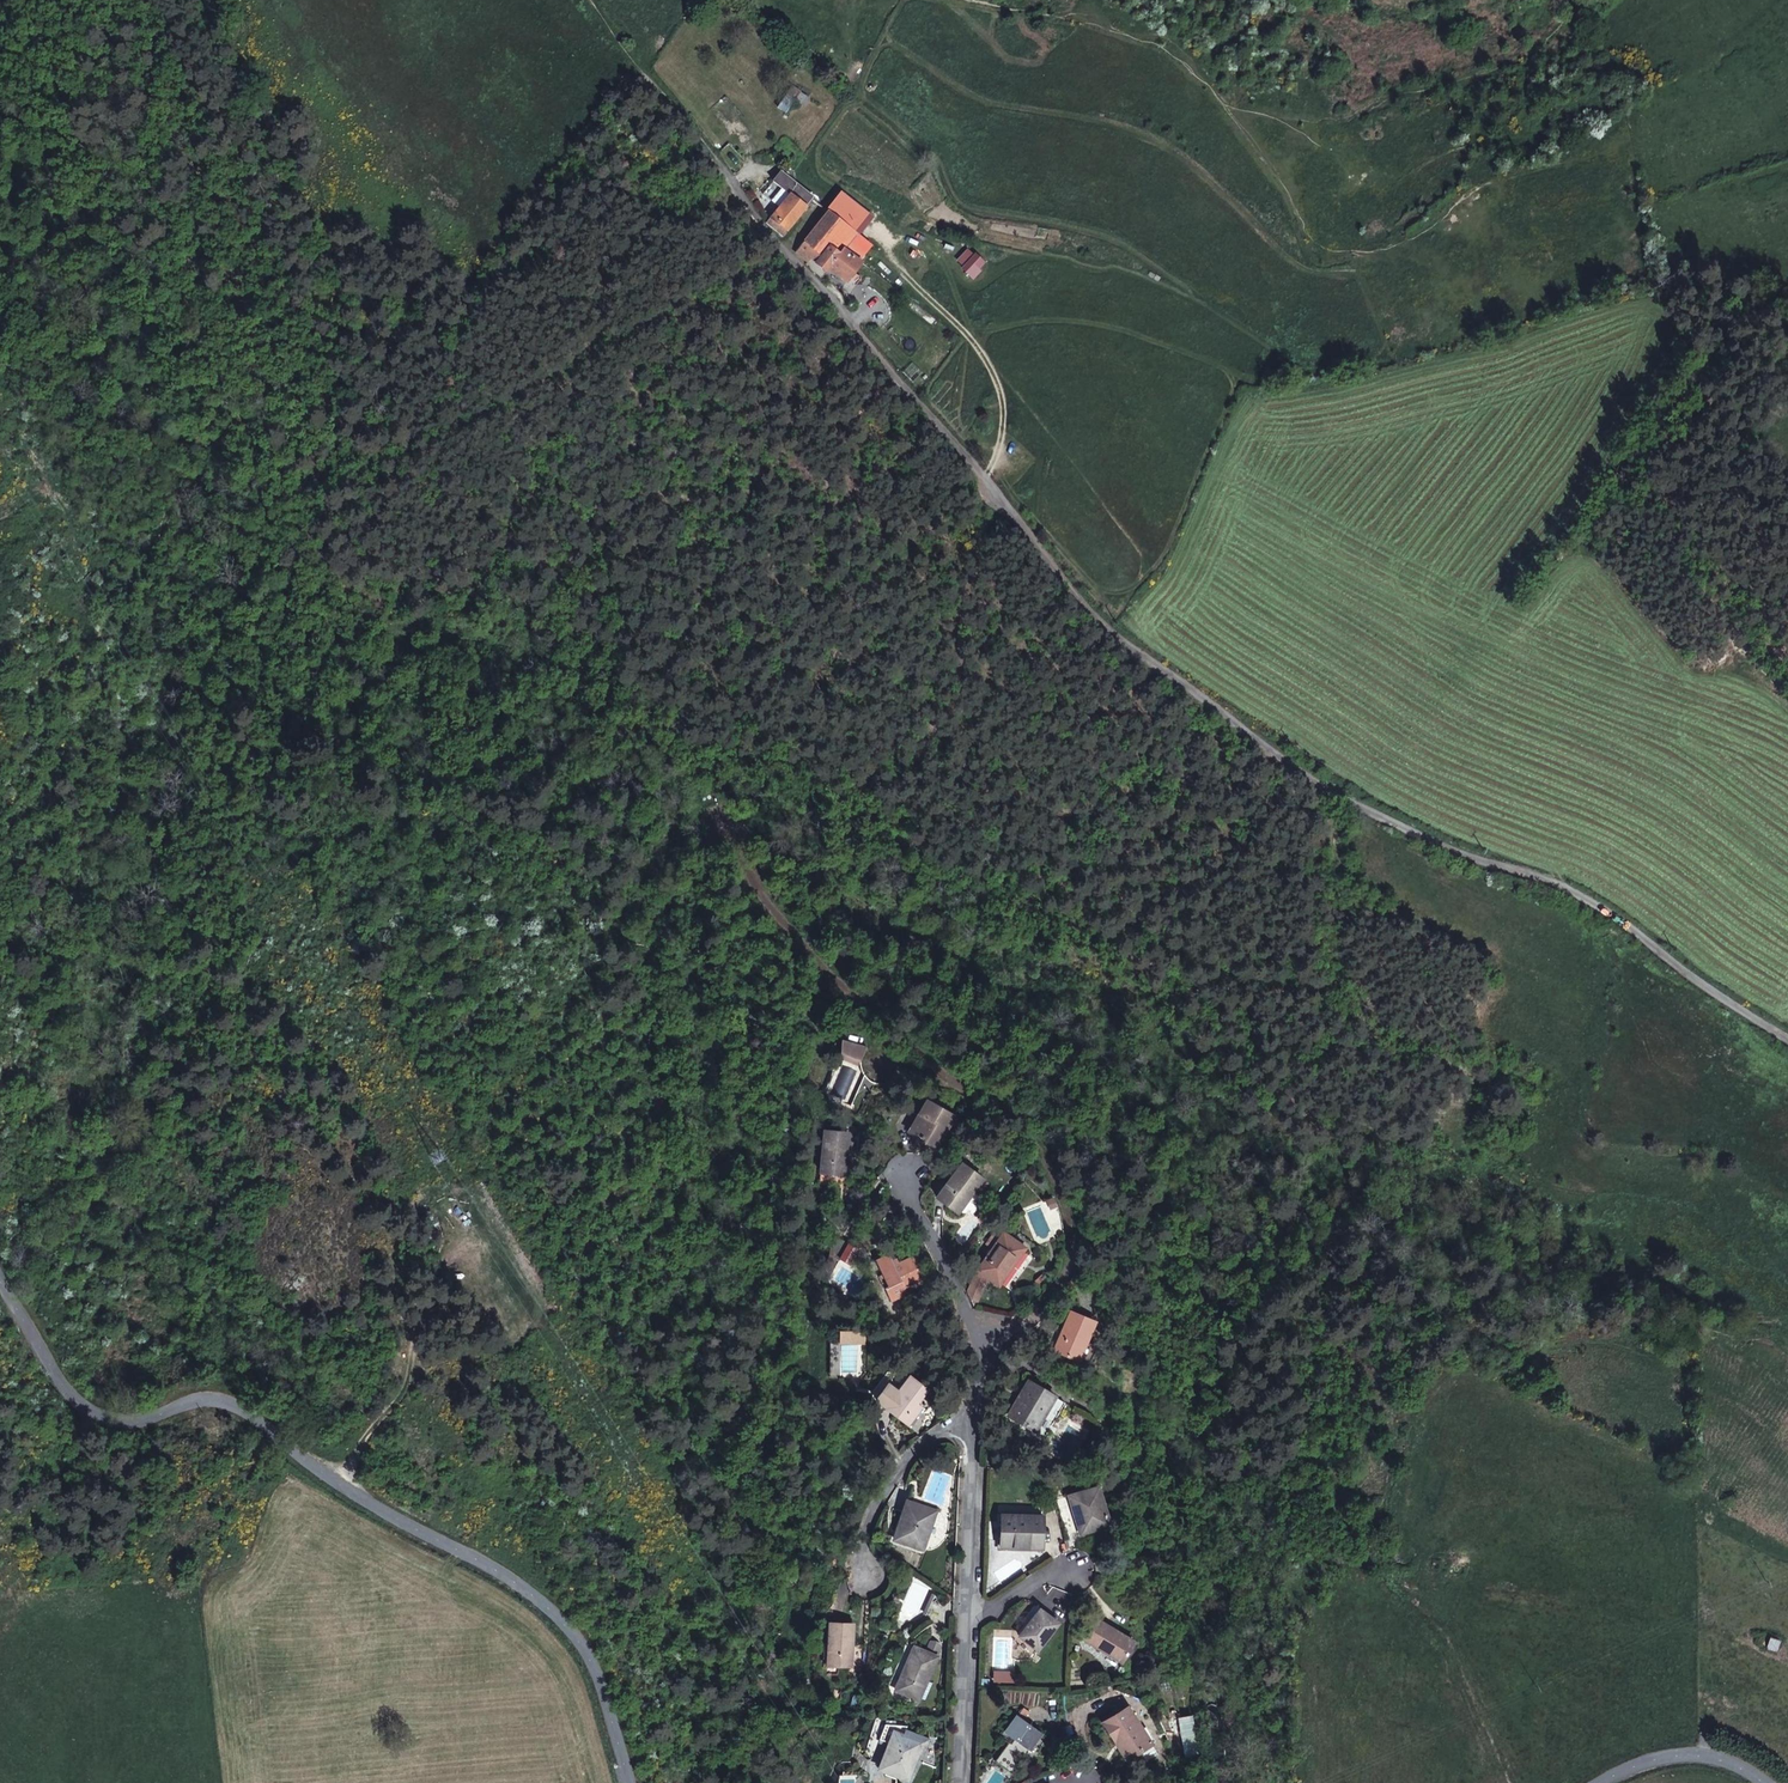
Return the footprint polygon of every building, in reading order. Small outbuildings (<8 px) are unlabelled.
[(799,185),(792,195),(807,206),(814,212),(821,202),(799,185)] [(792,195),(776,216),(789,228),(807,206),(792,195)] [(814,212),(823,219),(852,242),(859,232),(821,202),(814,212)] [(789,228),(776,216),(770,224),(781,237),(789,228)] [(849,245),(852,242),(823,219),(808,239),(825,254),(831,245),(842,254),(849,245)] [(808,239),(801,248),(828,270),(842,254),(831,245),(825,254),(808,239)] [(851,1031),(849,1055),(863,1056),(864,1049),(875,1051),(879,1039),(851,1031)] [(864,1049),(863,1056),(872,1058),(875,1051),(864,1049)] [(929,1138),(947,1148),(964,1116),(940,1102),(931,1117),(937,1120),(929,1138)] [(858,1126),(832,1123),(828,1163),(853,1166),(858,1126)] [(976,1193),(981,1196),(993,1178),(973,1164),(950,1197),(965,1208),(976,1193)] [(1033,1247),(1012,1232),(987,1266),(997,1275),(1005,1279),(1018,1262),(1021,1264),(1033,1247)] [(895,1278),(901,1292),(917,1286),(914,1277),(933,1270),(925,1248),(906,1256),(901,1244),(887,1249),(899,1276),(895,1278)] [(1076,1330),(1067,1349),(1086,1358),(1103,1321),(1079,1310),(1071,1328),(1076,1330)] [(909,1383),(900,1376),(888,1393),(913,1412),(937,1382),(920,1369),(909,1383)] [(1030,1413),(1025,1421),(1050,1434),(1069,1398),(1034,1377),(1018,1405),(1030,1413)] [(1030,1413),(1018,1405),(1013,1413),(1025,1421),(1030,1413)] [(1116,1523),(1105,1485),(1075,1494),(1084,1523),(1097,1519),(1101,1528),(1116,1523)] [(929,1545),(941,1508),(913,1497),(901,1535),(929,1545)] [(1037,1539),(1036,1546),(1047,1547),(1049,1514),(1007,1512),(1006,1538),(1037,1539)] [(1084,1523),(1087,1532),(1101,1528),(1097,1519),(1084,1523)] [(1045,1609),(1025,1636),(1041,1648),(1061,1622),(1045,1609)] [(1103,1619),(1092,1638),(1127,1659),(1139,1639),(1103,1619)] [(836,1620),(836,1663),(856,1664),(857,1621),(836,1620)] [(944,1653),(922,1642),(901,1685),(923,1695),(944,1653)] [(1020,1668),(1013,1668),(1002,1668),(1002,1678),(1019,1679),(1020,1668)] [(1147,1737),(1127,1705),(1103,1721),(1115,1739),(1121,1736),(1131,1753),(1139,1749),(1136,1743),(1147,1737)] [(999,1756),(1016,1769),(1037,1741),(1043,1731),(1022,1715),(1012,1729),(1020,1735),(1017,1739),(1013,1737),(999,1756)] [(921,1748),(926,1739),(912,1733),(901,1728),(885,1765),(909,1776),(921,1748)] [(915,1728),(912,1733),(926,1739),(921,1748),(926,1750),(932,1736),(915,1728)] [(1115,1739),(1126,1756),(1131,1753),(1121,1736),(1115,1739)] [(1139,1749),(1150,1742),(1147,1737),(1136,1743),(1139,1749)] [(1139,1749),(1145,1759),(1157,1752),(1150,1742),(1139,1749)]
